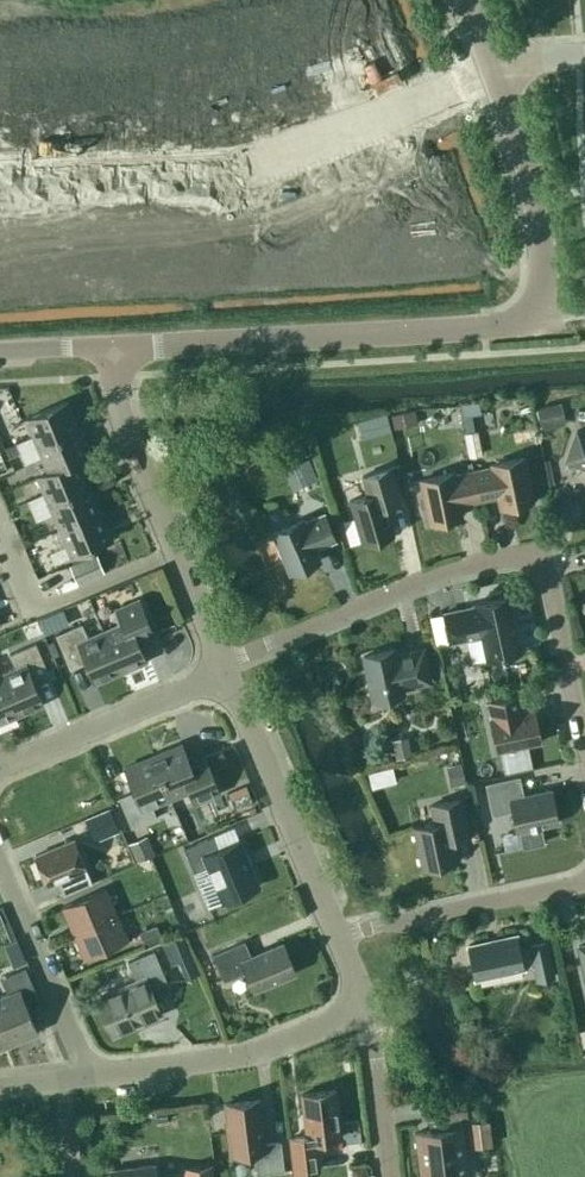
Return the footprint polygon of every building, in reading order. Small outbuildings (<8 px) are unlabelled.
[(19,452),(77,427),(66,400),(24,418),(31,435),(15,442),(19,452)] [(563,423),(559,400),(535,405),(539,427),(563,423)] [(414,409),(391,414),(394,427),(417,422),(414,409)] [(376,415),(381,432),(391,430),(386,413),(376,415)] [(89,454),(77,427),(19,452),(23,461),(40,455),(46,470),(78,458),(89,454)] [(575,429),(565,460),(584,467),(584,433),(575,429)] [(477,430),(464,433),(469,456),(482,453),(477,430)] [(490,466),(471,470),(478,499),(497,495),(499,507),(532,499),(522,456),(490,463),(490,466)] [(26,499),(30,509),(89,484),(78,458),(46,470),(35,475),(42,492),(26,499)] [(285,468),(291,484),(306,478),(308,483),(317,479),(308,458),(285,468)] [(367,494),(348,499),(361,542),(393,532),(384,504),(399,500),(389,467),(361,475),(367,494)] [(478,499),(471,470),(452,474),(452,472),(419,479),(428,522),(461,515),(458,503),(478,499)] [(89,484),(30,509),(35,519),(51,512),(58,528),(100,510),(89,484)] [(30,509),(27,500),(17,504),(21,513),(30,509)] [(111,537),(100,510),(58,528),(65,545),(49,552),(53,562),(69,555),(111,537)] [(315,548),(334,540),(323,513),(304,521),(302,519),(272,532),(289,572),(319,559),(315,548)] [(102,570),(95,552),(67,563),(75,582),(102,570)] [(520,651),(508,595),(473,603),(474,605),(442,612),(448,641),(466,637),(472,661),(520,651)] [(102,630),(120,672),(145,661),(135,635),(150,629),(138,599),(111,610),(117,623),(102,630)] [(54,612),(40,618),(44,629),(59,623),(54,612)] [(431,646),(446,643),(439,614),(424,617),(431,646)] [(94,683),(120,672),(102,630),(86,636),(81,623),(54,634),(67,664),(83,657),(94,683)] [(16,716),(42,705),(31,679),(47,672),(35,642),(8,654),(14,667),(0,673),(0,677),(16,716)] [(428,680),(422,648),(394,654),(393,648),(362,655),(371,698),(402,692),(401,686),(428,680)] [(16,716),(0,677),(0,723),(16,716)] [(489,717),(496,750),(539,741),(532,708),(520,710),(517,695),(488,701),(491,717),(489,717)] [(472,714),(469,701),(452,705),(455,718),(472,714)] [(410,752),(406,735),(390,738),(394,756),(410,752)] [(152,755),(169,796),(188,789),(193,801),(218,790),(206,760),(190,766),(181,743),(152,755)] [(150,804),(169,796),(152,755),(123,767),(133,790),(118,796),(130,827),(155,816),(150,804)] [(461,761),(446,765),(450,784),(465,781),(461,761)] [(557,821),(549,789),(522,795),(518,776),(485,783),(492,814),(511,809),(516,830),(518,830),(522,846),(544,842),(540,825),(557,821)] [(480,779),(467,782),(471,799),(483,796),(480,779)] [(245,784),(228,791),(231,799),(248,791),(245,784)] [(413,826),(422,867),(454,860),(447,826),(462,823),(456,798),(431,803),(434,821),(413,826)] [(464,805),(465,829),(501,828),(501,815),(483,816),(482,805),(464,805)] [(117,830),(109,808),(96,813),(105,835),(117,830)] [(153,852),(145,833),(126,841),(134,860),(153,852)] [(221,900),(258,885),(238,839),(217,848),(212,835),(183,847),(193,871),(206,865),(221,900)] [(46,884),(85,867),(73,838),(34,855),(46,884)] [(60,905),(72,931),(115,913),(104,886),(60,905)] [(115,913),(72,931),(83,958),(126,939),(115,913)] [(161,937),(155,924),(137,931),(143,945),(161,937)] [(518,948),(515,933),(467,944),(474,977),(522,967),(532,964),(536,979),(552,975),(545,941),(528,944),(529,946),(518,948)] [(186,959),(178,936),(162,941),(171,964),(186,959)] [(252,988),(294,971),(282,942),(250,955),(244,940),(211,953),(223,980),(245,970),(252,988)] [(150,986),(166,979),(153,949),(126,960),(135,980),(99,995),(114,1032),(160,1012),(150,986)] [(8,1041),(35,1030),(22,998),(35,993),(24,967),(0,977),(0,978),(6,993),(0,995),(0,1022),(8,1041)] [(0,1022),(0,1045),(8,1041),(0,1022)] [(340,1136),(334,1089),(301,1093),(306,1134),(289,1136),(294,1172),(317,1169),(314,1139),(340,1136)] [(430,1100),(434,1129),(414,1131),(420,1176),(456,1176),(467,1176),(460,1115),(466,1114),(463,1096),(430,1100)] [(263,1142),(258,1098),(224,1102),(227,1130),(226,1130),(228,1153),(253,1150),(256,1172),(283,1169),(279,1140),(263,1142)] [(489,1119),(471,1122),(474,1146),(493,1144),(489,1119)] [(211,1162),(182,1165),(184,1176),(212,1176),(211,1162)] [(110,1176),(154,1176),(153,1163),(109,1169),(110,1176)] [(352,1167),(353,1176),(368,1176),(366,1165),(352,1167)]
